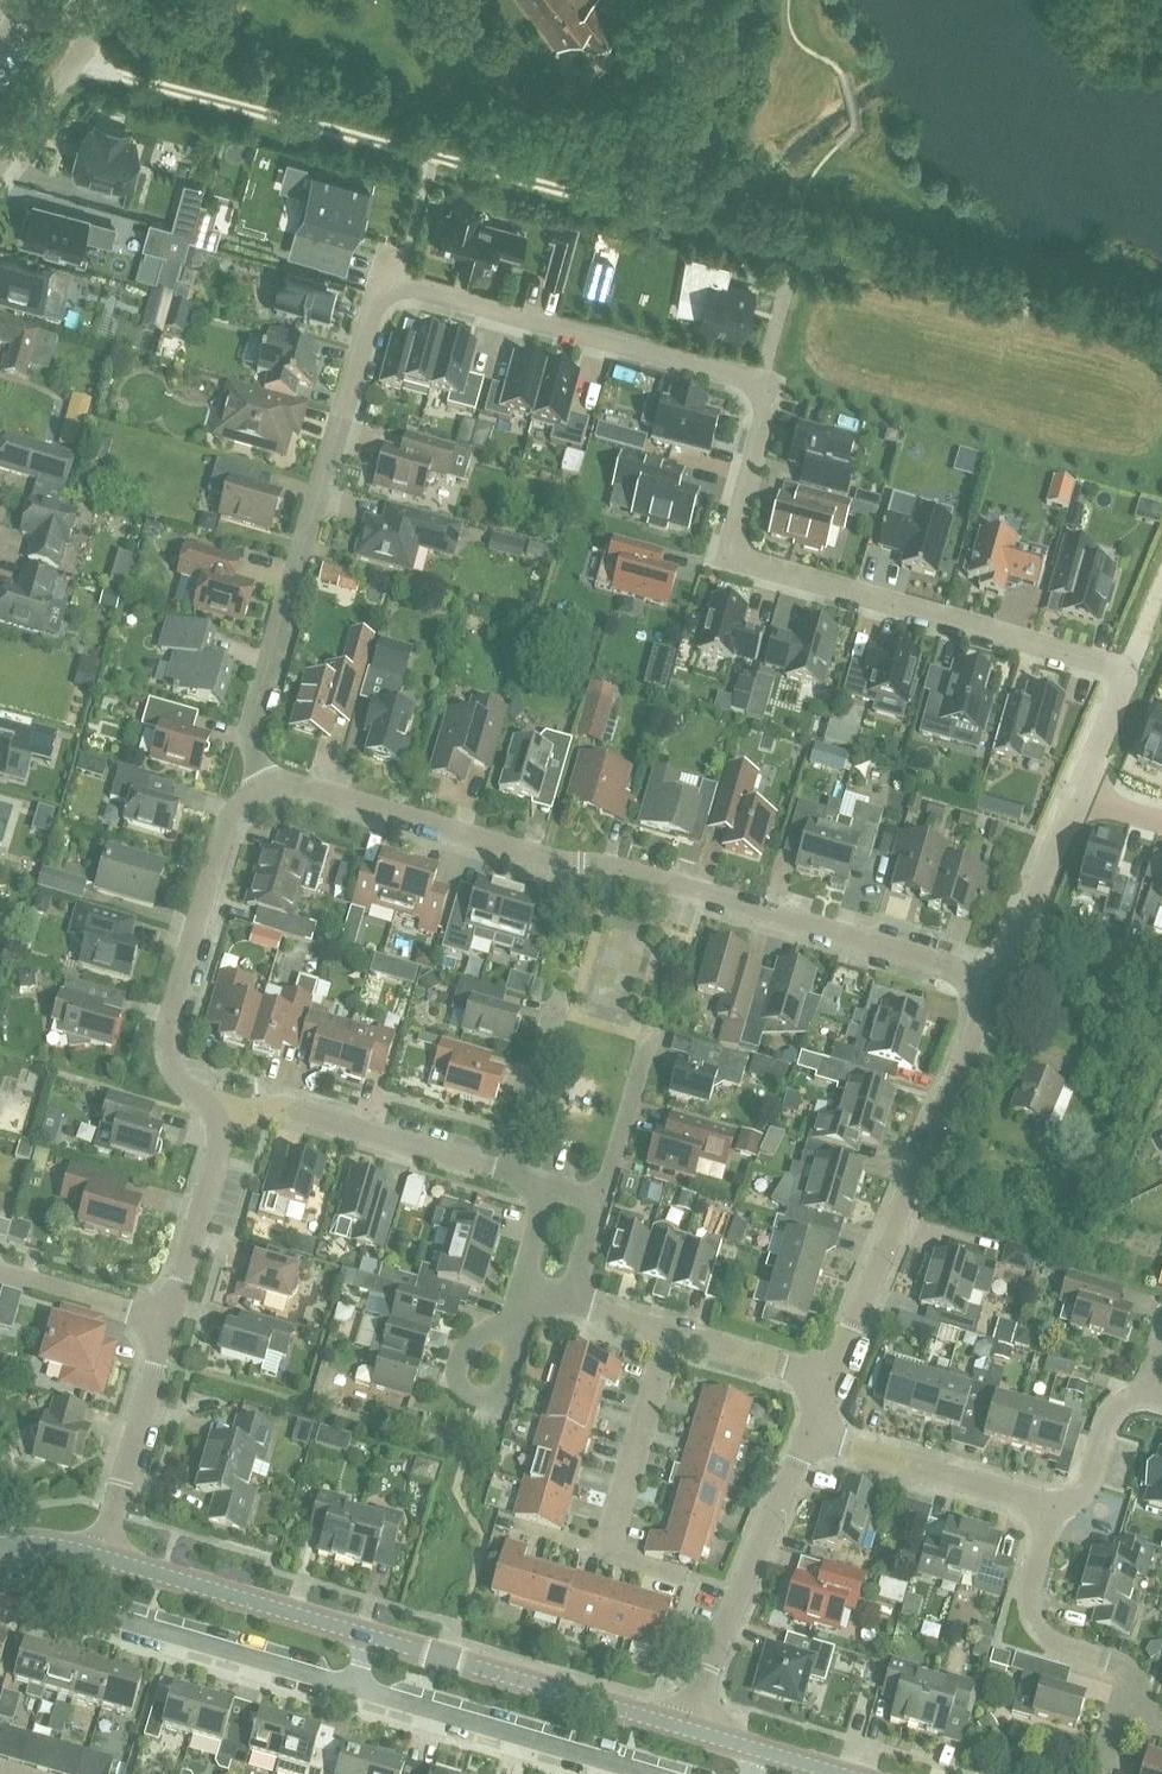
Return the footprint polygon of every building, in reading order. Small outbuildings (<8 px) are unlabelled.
[(624,24),(605,0),(595,0),(594,1),(594,0),(523,0),(559,45),(586,25),(600,43),(624,24)] [(77,144),(81,147),(78,157),(73,158),(77,177),(121,189),(134,174),(131,171),(133,162),(138,161),(134,142),(126,140),(127,133),(97,125),(96,131),(90,130),(77,144)] [(339,242),(349,245),(352,234),(356,235),(361,218),(357,216),(365,189),(347,184),(334,181),(316,175),(303,220),(309,222),(301,251),(334,260),(339,242)] [(192,233),(199,204),(180,199),(172,227),(192,233)] [(115,228),(34,206),(33,210),(28,208),(23,227),(28,228),(24,242),(47,249),(46,254),(64,259),(66,254),(78,257),(83,236),(111,244),(115,228)] [(480,216),(453,209),(452,214),(449,213),(447,220),(440,219),(434,241),(441,243),(439,250),(457,255),(456,260),(482,268),(483,262),(489,264),(493,250),(505,253),(511,230),(478,221),(480,216)] [(561,223),(545,281),(562,285),(577,228),(561,223)] [(192,233),(172,227),(164,225),(157,251),(166,253),(155,292),(174,297),(192,233)] [(722,333),(741,338),(753,292),(722,284),(727,267),(732,268),(732,267),(686,254),(686,255),(691,257),(680,294),(706,301),(704,309),(699,326),(722,332),(722,333)] [(46,320),(59,324),(66,300),(48,295),(52,278),(18,269),(18,271),(0,266),(0,308),(46,320)] [(325,281),(288,270),(275,314),(329,329),(333,314),(337,299),(321,294),(324,283),(325,281)] [(578,292),(578,312),(594,312),(594,292),(578,292)] [(166,329),(182,334),(190,306),(174,302),(166,329)] [(23,381),(37,335),(0,324),(0,345),(13,350),(5,375),(23,381)] [(264,390),(294,398),(298,385),(312,388),(316,372),(314,372),(319,354),(307,351),(310,343),(271,332),(268,340),(266,340),(257,373),(268,376),(264,390)] [(408,358),(391,353),(386,370),(404,375),(401,383),(431,392),(445,341),(441,340),(442,336),(429,332),(427,337),(415,333),(408,358)] [(445,341),(431,392),(450,397),(447,406),(473,413),(473,414),(475,415),(484,381),(482,381),(482,382),(467,377),(474,349),(470,348),(471,344),(458,340),(457,345),(445,341)] [(531,424),(532,424),(547,369),(537,366),(538,362),(523,358),(522,362),(517,361),(509,389),(492,385),(484,414),(510,421),(512,414),(532,419),(531,424)] [(547,369),(532,424),(553,430),(550,442),(581,450),(589,421),(566,414),(576,379),(571,377),(573,373),(558,369),(557,373),(547,371),(548,369),(547,369)] [(223,408),(215,436),(278,454),(286,428),(281,427),(284,418),(280,417),(284,402),(223,384),(216,406),(223,408)] [(711,403),(671,392),(668,401),(663,399),(661,406),(647,402),(641,426),(655,430),(651,445),(710,461),(722,415),(708,412),(711,403)] [(824,471),(820,486),(847,493),(854,464),(849,463),(856,438),(829,431),(828,434),(800,426),(791,462),(806,466),(824,471)] [(32,445),(6,438),(0,460),(0,468),(24,475),(32,445)] [(446,475),(454,451),(415,439),(411,452),(406,454),(387,449),(376,486),(391,490),(393,494),(404,497),(408,495),(421,499),(426,484),(430,485),(434,482),(437,473),(446,475)] [(32,445),(24,475),(65,487),(74,457),(32,445)] [(666,531),(667,526),(688,532),(698,496),(652,483),(657,467),(622,457),(614,488),(639,494),(633,517),(650,522),(649,527),(666,531)] [(217,461),(208,493),(227,498),(221,516),(270,531),(280,496),(247,486),(251,471),(217,461)] [(1057,474),(1050,496),(1070,502),(1077,479),(1057,474)] [(850,502),(801,489),(797,503),(781,498),(771,535),(805,545),(804,549),(821,553),(822,549),(824,550),(831,527),(843,530),(850,502)] [(923,503),(893,495),(878,546),(915,557),(911,571),(935,577),(950,522),(920,514),(923,503)] [(65,545),(68,546),(77,514),(31,500),(22,532),(35,536),(29,559),(58,568),(65,545)] [(461,527),(388,508),(384,523),(367,519),(357,557),(411,571),(418,548),(453,557),(461,527)] [(982,583),(980,590),(1003,597),(1007,584),(1015,587),(1020,584),(1020,582),(1021,582),(1039,587),(1047,559),(1046,559),(1048,553),(1029,547),(1027,554),(1016,551),(1018,543),(981,532),(974,557),(968,556),(964,572),(969,574),(968,579),(982,583)] [(526,543),(492,534),(487,551),(521,560),(526,543)] [(615,541),(610,557),(622,560),(619,572),(613,592),(667,607),(676,574),(658,569),(634,562),(637,548),(615,541)] [(1095,549),(1065,541),(1055,578),(1072,582),(1063,614),(1098,624),(1104,606),(1108,607),(1113,590),(1108,589),(1113,571),(1090,565),(1095,549)] [(187,546),(179,574),(203,581),(195,609),(243,623),(253,587),(213,575),(219,555),(187,546)] [(343,570),(322,566),(318,582),(339,587),(343,570)] [(26,568),(19,592),(6,588),(0,607),(0,621),(42,633),(51,601),(48,600),(55,577),(26,568)] [(732,657),(756,664),(764,634),(741,627),(746,608),(715,599),(699,654),(731,663),(732,657)] [(219,704),(230,667),(207,661),(210,651),(208,650),(213,634),(170,622),(162,649),(177,654),(167,689),(219,704)] [(787,678),(821,688),(837,633),(802,623),(796,643),(773,637),(765,666),(788,672),(787,678)] [(353,632),(337,685),(307,676),(292,727),(329,737),(342,692),(356,696),(373,638),(353,632)] [(373,734),(367,753),(373,755),(376,757),(377,758),(378,759),(382,760),(383,761),(387,761),(390,761),(392,761),(403,764),(409,743),(404,742),(413,711),(396,706),(397,703),(398,700),(399,697),(401,695),(400,695),(412,651),(381,642),(373,672),(387,676),(379,701),(375,700),(366,732),(373,734)] [(866,667),(853,663),(844,695),(875,704),(878,695),(906,703),(913,678),(918,679),(923,661),(918,660),(919,656),(913,655),(915,650),(897,644),(896,649),(881,645),(879,651),(872,649),(866,667)] [(950,742),(955,726),(982,734),(992,701),(983,698),(989,676),(954,667),(946,697),(931,693),(919,734),(950,742)] [(737,708),(771,716),(779,683),(745,675),(737,708)] [(585,698),(575,736),(601,743),(615,690),(590,683),(585,698)] [(1065,698),(1028,688),(1021,712),(1016,715),(1004,712),(992,753),(994,753),(994,754),(1020,761),(1024,746),(1049,753),(1065,698)] [(160,732),(151,760),(199,773),(210,736),(193,732),(199,714),(150,700),(142,727),(160,732)] [(489,767),(505,711),(482,704),(478,720),(450,712),(432,772),(457,780),(463,759),(489,767)] [(1136,762),(1142,765),(1142,766),(1151,770),(1152,769),(1161,773),(1161,717),(1157,715),(1149,732),(1145,730),(1138,745),(1142,747),(1136,762)] [(3,776),(10,751),(31,756),(38,731),(1,721),(0,725),(0,776),(3,776)] [(573,740),(547,733),(533,746),(514,740),(499,792),(537,803),(543,782),(560,787),(573,740)] [(842,774),(848,754),(815,744),(809,764),(842,774)] [(627,820),(633,799),(621,795),(629,770),(583,757),(569,803),(627,820)] [(745,808),(750,791),(744,789),(749,774),(730,768),(712,829),(730,834),(726,848),(759,858),(764,839),(767,840),(774,816),(745,808)] [(708,819),(718,787),(703,782),(700,793),(674,786),(677,775),(657,769),(641,824),(688,838),(695,815),(708,819)] [(146,795),(151,779),(119,770),(111,799),(126,803),(129,807),(125,822),(171,835),(180,805),(146,795)] [(913,795),(911,803),(920,805),(923,797),(913,795)] [(822,877),(835,833),(822,829),(827,811),(799,803),(797,811),(790,833),(805,838),(796,869),(822,877)] [(920,805),(911,803),(909,811),(918,814),(920,805)] [(934,817),(937,808),(929,805),(926,815),(934,817)] [(839,818),(835,833),(822,877),(848,884),(857,853),(870,857),(883,812),(867,807),(862,825),(839,818)] [(937,808),(934,817),(942,820),(945,810),(937,808)] [(967,827),(970,817),(962,815),(959,824),(967,827)] [(970,817),(967,827),(975,829),(978,820),(970,817)] [(992,833),(1001,836),(1004,828),(995,825),(992,833)] [(1001,836),(992,833),(989,841),(999,844),(1001,836)] [(1092,838),(1077,887),(1109,896),(1105,909),(1120,913),(1128,884),(1116,881),(1125,847),(1117,845),(1119,840),(1102,835),(1101,840),(1092,838)] [(263,851),(255,878),(301,891),(316,896),(329,850),(282,836),(276,854),(263,851)] [(911,897),(927,841),(908,836),(892,891),(911,897)] [(948,848),(927,841),(911,897),(930,902),(944,859),(948,848)] [(110,850),(98,888),(151,904),(162,865),(110,850)] [(396,913),(409,867),(395,863),(396,860),(383,856),(377,877),(362,873),(352,908),(368,913),(370,905),(396,913)] [(944,859),(930,902),(928,908),(949,914),(963,865),(944,859)] [(990,873),(963,865),(949,914),(968,919),(976,894),(984,896),(990,873)] [(409,867),(396,913),(422,920),(420,928),(436,933),(446,898),(431,893),(437,872),(425,869),(424,871),(409,867)] [(38,886),(58,891),(81,898),(85,885),(42,872),(38,886)] [(301,891),(255,878),(247,905),(280,915),(275,933),(311,944),(317,925),(293,918),(301,891)] [(496,936),(509,889),(480,880),(471,911),(455,906),(443,948),(469,956),(474,940),(492,945),(495,935),(496,936)] [(1142,913),(1157,918),(1161,905),(1161,888),(1152,884),(1142,913)] [(509,889),(496,936),(515,941),(511,956),(537,963),(546,933),(530,928),(539,898),(509,889)] [(86,928),(73,935),(83,955),(80,964),(129,978),(139,944),(122,939),(119,934),(123,920),(91,911),(86,928)] [(738,1050),(746,1025),(762,971),(743,965),(747,954),(712,944),(698,991),(724,999),(718,1017),(727,1020),(720,1045),(738,1050)] [(821,1000),(808,997),(815,973),(779,963),(767,1003),(753,999),(740,1046),(758,1051),(767,1022),(780,1026),(782,1020),(796,1024),(798,1016),(813,1020),(807,1035),(809,1036),(826,992),(824,991),(821,1000)] [(249,1050),(262,1006),(246,1002),(252,983),(222,974),(213,1003),(230,1008),(220,1041),(249,1050)] [(510,1046),(520,1013),(488,1003),(493,988),(461,979),(452,1010),(468,1014),(463,1032),(510,1046)] [(541,1001),(546,985),(535,981),(530,998),(541,1001)] [(111,1049),(120,1018),(101,1013),(103,1006),(96,1004),(100,990),(73,982),(69,995),(62,994),(53,1022),(67,1026),(64,1036),(69,1037),(70,1049),(87,1047),(89,1047),(90,1046),(89,1046),(90,1043),(111,1049)] [(875,1032),(919,1045),(927,1019),(896,1010),(900,996),(872,988),(865,1014),(879,1018),(875,1032)] [(278,1011),(262,1006),(249,1050),(278,1058),(288,1025),(305,1030),(311,1008),(313,1001),(284,992),(278,1011)] [(338,1073),(351,1028),(325,1020),(328,1013),(311,1008),(305,1030),(301,1042),(316,1047),(310,1068),(323,1072),(324,1069),(338,1073)] [(351,1028),(338,1073),(352,1077),(351,1080),(364,1084),(371,1063),(385,1067),(396,1033),(379,1028),(377,1035),(351,1028)] [(835,1047),(830,1062),(849,1067),(869,1073),(877,1075),(881,1062),(912,1071),(919,1045),(875,1032),(871,1046),(857,1042),(854,1052),(835,1047)] [(433,1088),(446,1092),(494,1106),(503,1075),(488,1070),(493,1054),(444,1040),(436,1067),(439,1068),(433,1088)] [(669,1094),(709,1106),(713,1091),(727,1086),(743,1090),(751,1060),(698,1044),(691,1066),(678,1062),(669,1094)] [(1094,1099),(1108,1065),(1079,1053),(1065,1088),(1094,1099)] [(849,1067),(830,1062),(821,1059),(815,1080),(838,1087),(837,1091),(847,1094),(843,1108),(887,1121),(895,1095),(865,1087),(869,1073),(849,1067)] [(1012,1110),(1047,1125),(1063,1085),(1028,1071),(1012,1110)] [(111,1153),(111,1150),(153,1162),(162,1132),(135,1124),(140,1109),(110,1100),(102,1126),(95,1149),(111,1153)] [(812,1127),(808,1141),(835,1149),(844,1151),(848,1138),(879,1147),(887,1121),(843,1108),(839,1122),(834,1121),(831,1132),(812,1127)] [(735,1134),(672,1116),(667,1134),(658,1131),(648,1165),(694,1178),(702,1149),(728,1156),(735,1134)] [(835,1149),(808,1141),(800,1167),(815,1171),(811,1184),(811,1185),(855,1197),(862,1171),(831,1162),(835,1149)] [(281,1187),(267,1183),(258,1215),(284,1223),(290,1204),(306,1208),(314,1184),(320,1186),(325,1166),(290,1156),(281,1187)] [(103,1177),(71,1168),(62,1196),(85,1203),(79,1225),(82,1226),(85,1230),(94,1233),(98,1231),(130,1240),(140,1206),(98,1193),(103,1177)] [(382,1250),(390,1221),(375,1216),(384,1184),(353,1174),(348,1189),(344,1188),(339,1204),(344,1205),(339,1220),(353,1224),(356,1230),(353,1241),(382,1250)] [(811,1185),(811,1184),(784,1176),(784,1177),(787,1178),(773,1201),(781,1206),(788,1210),(785,1220),(812,1228),(816,1214),(847,1223),(855,1197),(811,1185)] [(446,1251),(490,1264),(499,1234),(470,1226),(475,1210),(443,1201),(440,1209),(436,1212),(432,1225),(435,1229),(451,1234),(446,1251)] [(640,1277),(651,1237),(640,1234),(644,1220),(621,1214),(606,1267),(640,1277)] [(812,1228),(785,1220),(777,1217),(773,1231),(787,1235),(780,1259),(821,1272),(828,1246),(819,1244),(823,1231),(812,1228)] [(748,1224),(735,1219),(727,1239),(740,1244),(748,1224)] [(654,1228),(651,1237),(640,1277),(672,1286),(686,1238),(675,1234),(672,1231),(668,1228),(664,1227),(659,1227),(655,1228),(654,1228)] [(686,1238),(672,1286),(706,1296),(722,1241),(709,1237),(704,1243),(686,1238)] [(1008,1247),(1003,1264),(1030,1272),(1035,1255),(1008,1247)] [(936,1254),(928,1280),(972,1293),(986,1297),(998,1258),(971,1250),(967,1263),(936,1254)] [(490,1264),(446,1251),(438,1280),(421,1275),(416,1292),(440,1299),(448,1301),(453,1285),(481,1294),(490,1264)] [(298,1288),(298,1284),(298,1280),(296,1277),(297,1272),(296,1272),(300,1258),(281,1253),(277,1266),(257,1260),(253,1275),(244,1272),(237,1296),(261,1303),(264,1295),(288,1302),(290,1297),(293,1295),(296,1292),(298,1288)] [(821,1272),(780,1259),(769,1256),(766,1269),(776,1272),(773,1285),(813,1297),(821,1272)] [(714,1267),(705,1299),(719,1304),(729,1272),(714,1267)] [(440,1299),(416,1292),(358,1275),(354,1289),(372,1295),(396,1303),(391,1320),(381,1317),(381,1318),(430,1332),(440,1299)] [(1122,1291),(1101,1285),(1068,1275),(1060,1302),(1077,1307),(1070,1328),(1121,1343),(1122,1339),(1126,1340),(1130,1327),(1126,1325),(1130,1310),(1117,1306),(1122,1291)] [(972,1293),(928,1280),(921,1306),(951,1315),(947,1329),(975,1337),(982,1311),(968,1307),(972,1293)] [(813,1297),(773,1285),(762,1323),(793,1332),(797,1319),(806,1322),(813,1297)] [(2,1290),(0,1299),(0,1305),(13,1308),(17,1294),(2,1290)] [(100,1321),(65,1311),(64,1313),(68,1314),(64,1325),(55,1323),(43,1363),(67,1370),(63,1383),(100,1394),(114,1346),(101,1343),(103,1336),(96,1334),(100,1321)] [(221,1354),(263,1367),(268,1352),(286,1357),(293,1330),(242,1315),(238,1329),(229,1326),(221,1354)] [(371,1350),(371,1351),(421,1365),(430,1332),(381,1318),(375,1337),(385,1340),(381,1353),(371,1350)] [(941,1327),(924,1322),(920,1335),(937,1340),(941,1327)] [(544,1420),(589,1433),(604,1384),(615,1387),(621,1366),(570,1350),(564,1371),(558,1369),(552,1392),(544,1420)] [(421,1365),(371,1351),(365,1370),(376,1373),(371,1388),(388,1392),(394,1394),(411,1399),(421,1365)] [(909,1416),(921,1375),(895,1368),(897,1361),(885,1357),(873,1397),(886,1401),(883,1409),(909,1416)] [(1076,1366),(1048,1358),(1044,1372),(1072,1380),(1076,1366)] [(921,1375),(909,1416),(933,1424),(946,1383),(949,1372),(937,1368),(933,1379),(921,1375)] [(968,1378),(949,1372),(946,1383),(933,1424),(959,1431),(961,1423),(974,1427),(982,1398),(970,1395),(971,1390),(969,1390),(971,1382),(968,1378)] [(986,1384),(982,1398),(974,1427),(986,1430),(984,1438),(1009,1446),(1021,1405),(997,1398),(1000,1388),(986,1384)] [(696,1424),(741,1437),(751,1404),(706,1390),(696,1424)] [(1021,1405),(1009,1446),(1034,1453),(1046,1412),(1049,1402),(1036,1398),(1033,1409),(1021,1405)] [(85,1411),(55,1402),(50,1417),(46,1416),(43,1428),(30,1435),(37,1447),(34,1458),(68,1468),(72,1456),(81,1458),(90,1429),(81,1426),(85,1411)] [(1071,1420),(1046,1412),(1034,1453),(1059,1460),(1062,1452),(1074,1456),(1082,1427),(1070,1424),(1071,1420)] [(204,1463),(251,1476),(255,1462),(263,1464),(274,1428),(238,1418),(231,1442),(212,1436),(204,1463)] [(544,1420),(535,1450),(580,1463),(589,1433),(544,1420)] [(696,1424),(686,1458),(731,1471),(741,1437),(696,1424)] [(580,1463),(535,1450),(525,1483),(570,1497),(580,1463)] [(1141,1486),(1152,1489),(1151,1492),(1148,1504),(1156,1506),(1155,1511),(1152,1510),(1152,1512),(1161,1515),(1161,1455),(1159,1466),(1147,1463),(1141,1486)] [(731,1471),(686,1458),(683,1468),(675,1466),(669,1485),(677,1488),(677,1486),(723,1500),(731,1471)] [(251,1476),(204,1463),(196,1490),(215,1495),(208,1521),(244,1532),(255,1493),(247,1491),(251,1476)] [(570,1497),(525,1483),(515,1517),(561,1530),(570,1497)] [(867,1528),(878,1494),(844,1484),(836,1512),(824,1509),(813,1544),(841,1552),(843,1546),(861,1551),(867,1528)] [(677,1488),(670,1510),(716,1524),(723,1500),(677,1486),(677,1488)] [(345,1561),(359,1514),(333,1506),(335,1498),(321,1494),(312,1525),(326,1529),(319,1553),(345,1561)] [(931,1510),(895,1499),(894,1504),(896,1511),(917,1517),(914,1526),(925,1530),(931,1510)] [(716,1524),(670,1510),(663,1534),(709,1548),(716,1524)] [(359,1514),(345,1561),(372,1569),(379,1544),(394,1549),(403,1518),(388,1513),(386,1521),(359,1514)] [(959,1586),(962,1578),(975,1530),(949,1523),(942,1547),(927,1543),(918,1574),(959,1586)] [(1002,1538),(975,1530),(962,1578),(988,1585),(986,1593),(1000,1598),(1009,1567),(995,1563),(1002,1538)] [(709,1548),(663,1534),(663,1537),(651,1533),(645,1555),(697,1570),(702,1550),(708,1551),(709,1548)] [(560,1620),(574,1575),(524,1560),(528,1549),(506,1542),(491,1594),(511,1600),(510,1605),(560,1620)] [(1093,1551),(1085,1578),(1132,1592),(1140,1565),(1148,1568),(1152,1553),(1121,1544),(1117,1558),(1093,1551)] [(856,1604),(864,1579),(825,1567),(821,1581),(817,1583),(797,1577),(785,1614),(796,1617),(794,1622),(812,1627),(814,1623),(838,1630),(847,1601),(856,1604)] [(604,1583),(574,1575),(560,1620),(590,1629),(604,1583)] [(1132,1592),(1085,1578),(1077,1605),(1101,1612),(1097,1626),(1128,1635),(1133,1621),(1124,1618),(1132,1592)] [(604,1583),(590,1629),(624,1639),(637,1593),(604,1583)] [(637,1593),(624,1639),(658,1649),(671,1603),(637,1593)] [(825,1684),(835,1650),(793,1637),(788,1652),(768,1646),(754,1691),(800,1705),(808,1679),(825,1684)] [(44,1691),(55,1653),(25,1645),(14,1682),(44,1691)] [(83,1662),(55,1653),(44,1691),(72,1700),(83,1662)] [(1041,1686),(1043,1681),(1047,1665),(1015,1655),(1011,1671),(1022,1675),(1031,1677),(1026,1695),(1037,1698),(1032,1715),(1034,1716),(1076,1728),(1085,1699),(1041,1686)] [(917,1728),(931,1681),(905,1673),(907,1665),(893,1661),(884,1692),(898,1696),(891,1721),(917,1728)] [(83,1662),(72,1700),(101,1708),(112,1670),(83,1662)] [(142,1679),(112,1670),(101,1708),(130,1717),(142,1679)] [(931,1681),(917,1728),(944,1736),(951,1712),(966,1716),(975,1685),(960,1681),(958,1689),(931,1681)] [(191,1736),(203,1696),(174,1688),(169,1705),(154,1701),(144,1737),(159,1741),(163,1728),(191,1736)] [(203,1696),(191,1736),(222,1745),(218,1758),(231,1762),(241,1728),(227,1724),(233,1705),(203,1696)] [(255,1732),(241,1728),(231,1762),(246,1766),(250,1753),(279,1762),(291,1722),(260,1714),(255,1732)] [(291,1722),(279,1762),(309,1770),(308,1773),(323,1773),(326,1762),(329,1753),(314,1749),(320,1730),(291,1722)] [(5,1727),(0,1743),(0,1759),(10,1762),(18,1731),(5,1727)] [(32,1735),(18,1731),(10,1762),(23,1766),(32,1735)] [(32,1735),(23,1766),(37,1770),(46,1739),(32,1735)] [(46,1739),(37,1770),(51,1773),(59,1743),(46,1739)] [(59,1743),(51,1773),(52,1773),(65,1773),(73,1747),(59,1743)] [(73,1747),(65,1773),(80,1773),(87,1751),(73,1747)] [(323,1773),(370,1773),(375,1757),(345,1749),(340,1766),(326,1762),(323,1773)] [(87,1751),(80,1773),(95,1773),(101,1755),(87,1751)] [(101,1755),(95,1773),(110,1773),(114,1760),(101,1755)] [(1149,1756),(1143,1773),(1161,1773),(1161,1760),(1149,1756)] [(370,1773),(402,1773),(404,1765),(375,1757),(370,1773)]
